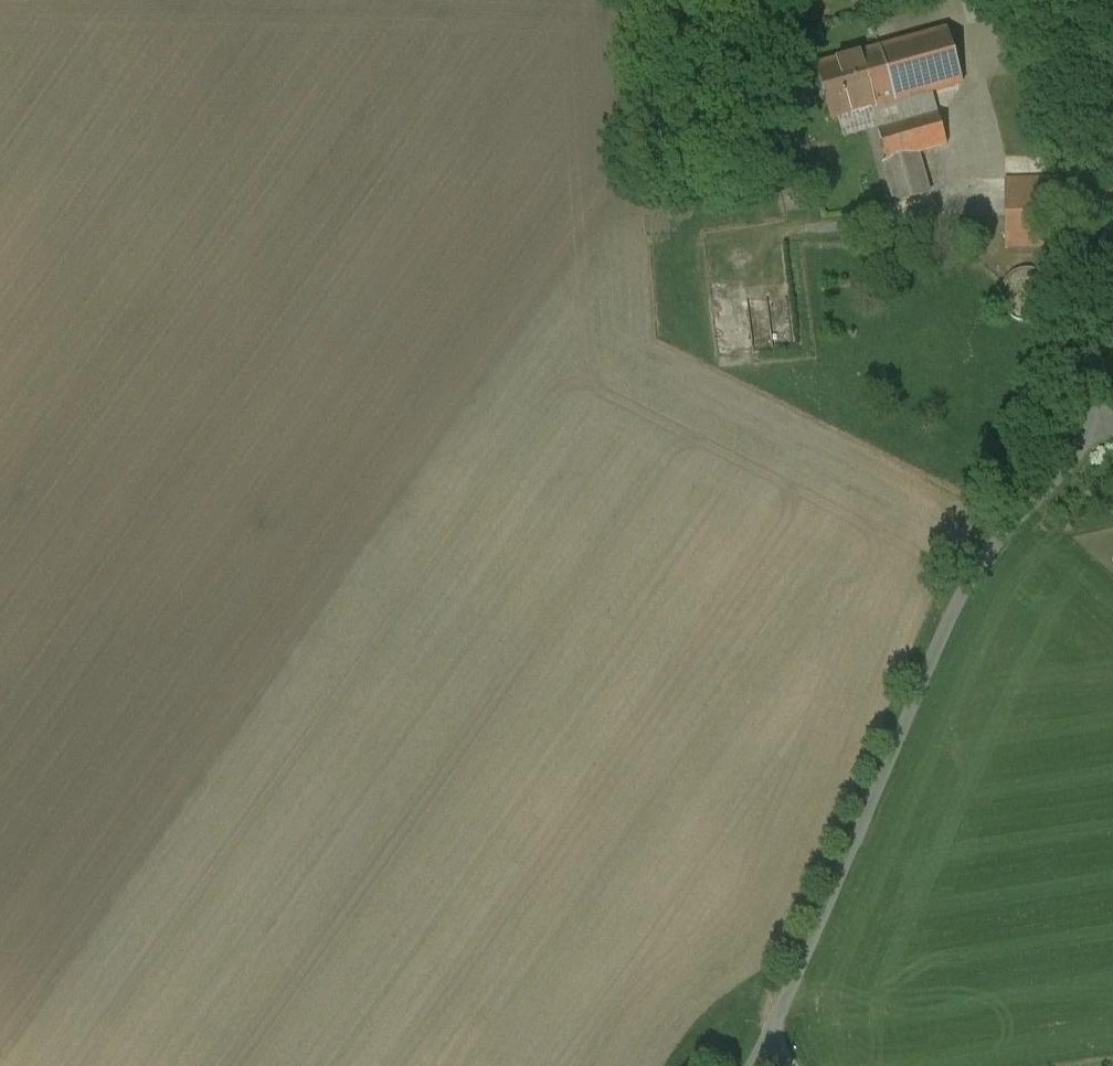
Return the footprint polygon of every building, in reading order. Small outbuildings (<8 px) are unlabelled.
[(948,31),(882,51),(897,104),(874,110),(889,162),(883,163),(895,205),(930,195),(919,155),(948,147),(933,94),(964,85),(948,31)] [(874,110),(897,104),(882,51),(817,69),(832,122),(874,110)] [(1052,181),(1007,181),(1007,246),(1053,245),(1052,181)] [(1004,287),(1002,293),(1002,298),(1003,304),(1005,309),(1008,313),(1012,317),(1017,320),(1022,322),(1028,323),(1033,322),(1039,321),(1043,318),(1048,315),(1051,310),(1053,305),(1055,300),(1055,294),(1054,289),(1052,284),(1049,279),(1045,275),(1040,272),(1035,271),(1029,270),(1024,270),(1019,272),(1014,274),(1009,278),(1006,282),(1004,287)]
